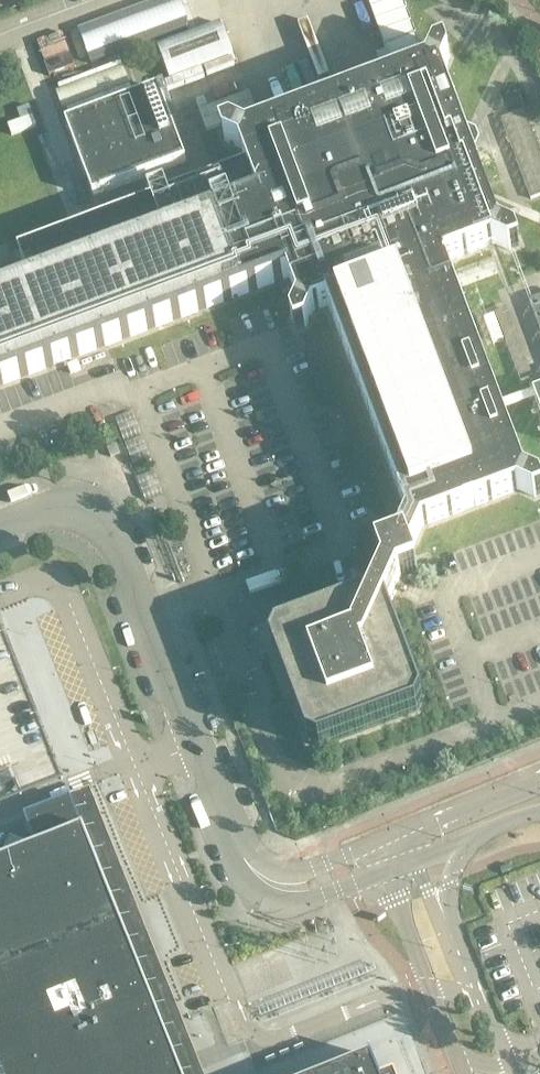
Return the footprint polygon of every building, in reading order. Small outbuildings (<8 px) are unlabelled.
[(140,48),(202,25),(193,0),(187,0),(130,21),(140,48)] [(373,3),(395,60),(420,50),(401,0),(372,0),(373,3)] [(220,22),(157,46),(170,80),(233,56),(220,22)] [(40,40),(50,69),(74,61),(64,32),(40,40)] [(328,305),(445,261),(494,243),(509,250),(520,246),(516,235),(500,228),(500,227),(499,227),(479,174),(480,173),(471,149),(475,147),(479,138),(476,130),(468,126),(463,128),(442,73),(449,57),(445,46),(434,50),(427,66),(247,134),(231,127),(221,130),(225,142),(241,149),(247,166),(288,276),(299,304),(291,319),(296,330),(307,325),(313,311),(328,305)] [(62,110),(67,108),(69,113),(131,90),(121,62),(58,85),(60,90),(55,91),(62,110)] [(158,89),(66,124),(93,196),(185,161),(158,89)] [(249,92),(199,111),(206,130),(257,112),(249,92)] [(512,112),(524,108),(518,92),(506,96),(512,112)] [(531,199),(539,195),(539,152),(524,110),(501,119),(531,199)] [(288,276),(247,166),(19,252),(32,286),(0,298),(0,385),(288,276)] [(328,305),(408,519),(422,525),(519,489),(534,496),(539,494),(539,481),(525,474),(445,261),(328,305)] [(539,329),(539,296),(529,300),(539,329)] [(503,308),(495,311),(521,381),(529,378),(503,308)] [(422,525),(408,519),(397,545),(377,552),(384,571),(372,597),(386,604),(399,578),(417,570),(410,552),(422,525)] [(333,595),(292,611),(296,623),(338,607),(333,595)] [(277,633),(271,644),(308,742),(320,747),(417,711),(422,699),(386,604),(372,597),(277,633)] [(62,778),(0,622),(0,803),(62,778)] [(69,797),(0,825),(0,1073),(180,1073),(69,797)] [(510,864),(500,868),(502,874),(513,869),(510,864)] [(180,1024),(199,1073),(204,1073),(249,1056),(227,1005),(180,1024)] [(371,1056),(370,1057),(370,1058),(329,1073),(378,1073),(371,1056)]
